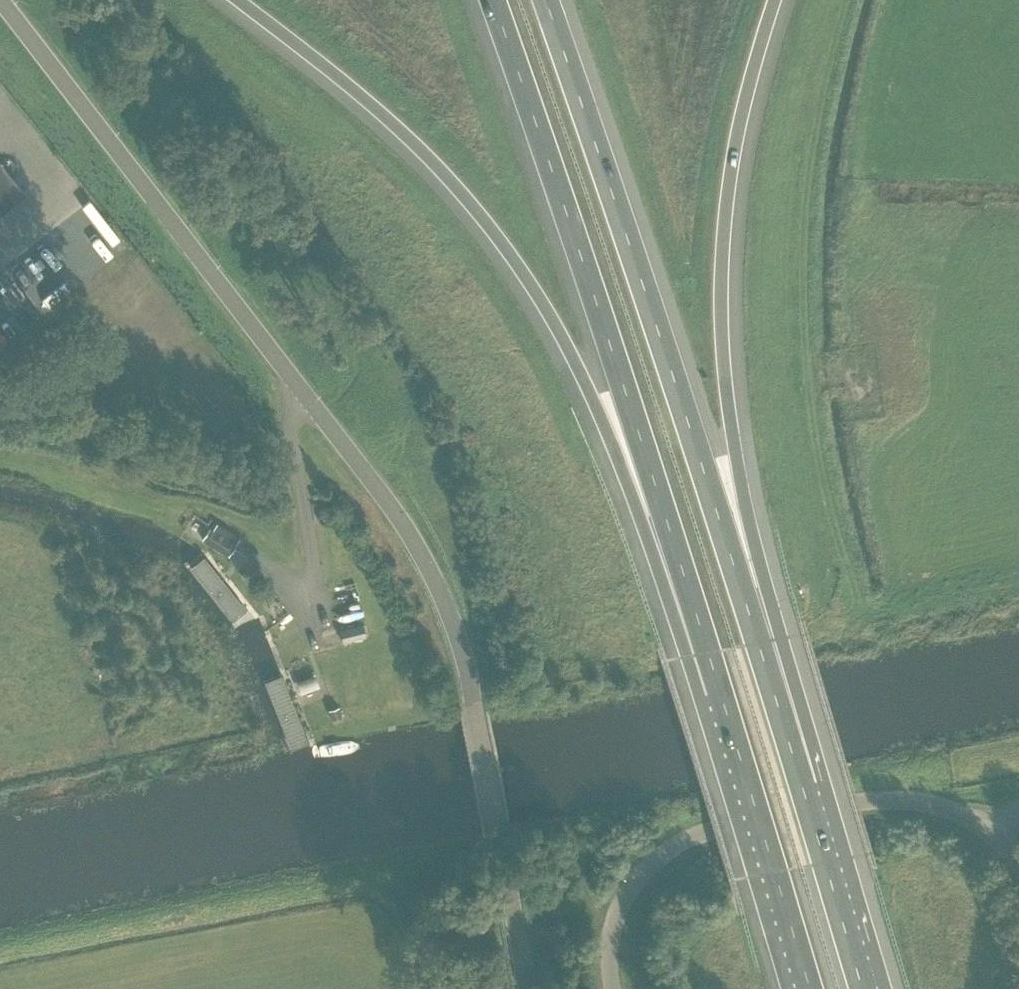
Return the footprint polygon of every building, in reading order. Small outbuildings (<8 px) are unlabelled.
[(25,192),(0,159),(0,211),(25,192)] [(191,531),(216,547),(222,538),(197,521),(191,531)] [(206,558),(190,570),(231,621),(246,609),(206,558)] [(259,619),(238,627),(261,683),(281,675),(259,619)] [(342,643),(366,637),(363,624),(339,630),(342,643)] [(261,683),(289,752),(309,744),(281,675),(261,683)] [(342,716),(339,706),(328,710),(331,719),(342,716)]
